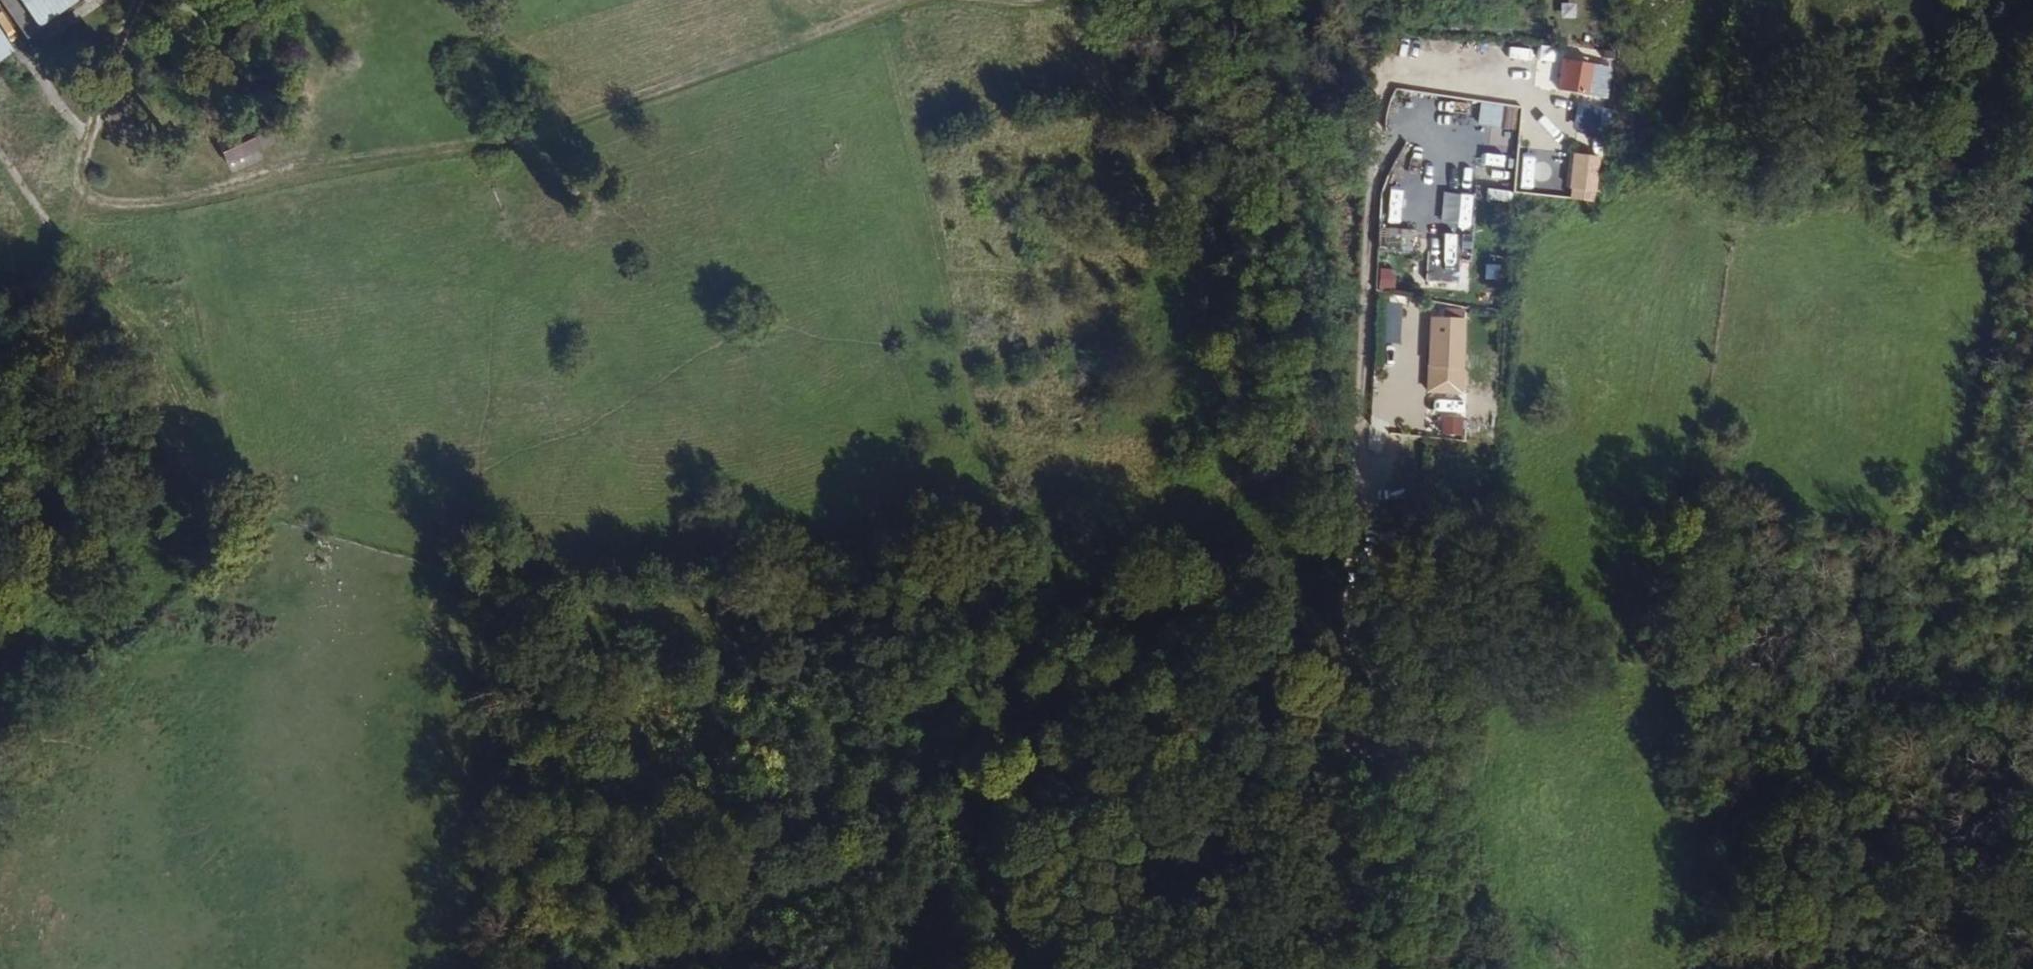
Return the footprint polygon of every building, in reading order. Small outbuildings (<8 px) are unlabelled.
[(27,29),(68,0),(5,0),(27,29)] [(1605,98),(1609,65),(1559,60),(1555,92),(1605,98)] [(1578,113),(1580,133),(1593,131),(1591,111),(1578,113)] [(269,140),(259,118),(214,138),(224,161),(269,140)] [(1582,199),(1583,184),(1559,182),(1557,198),(1582,199)] [(1447,377),(1448,357),(1431,356),(1430,376),(1447,377)]
